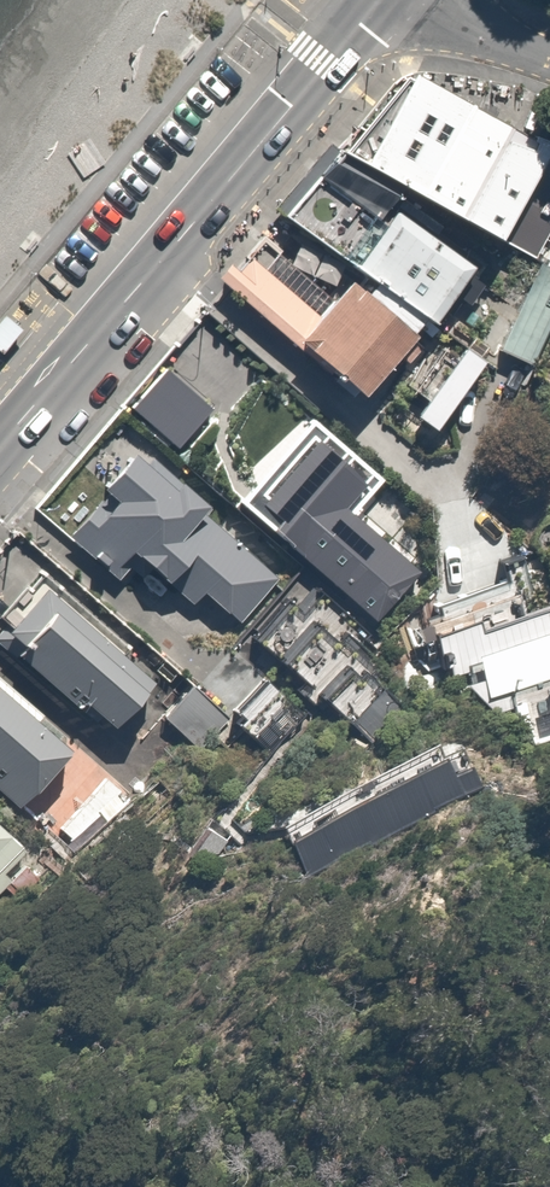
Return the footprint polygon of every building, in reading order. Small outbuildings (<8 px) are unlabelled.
[(417,75),(367,171),(541,262),(549,245),(549,163),(512,143),(519,128),(417,75)] [(358,213),(309,175),(279,214),(328,252),(358,213)] [(474,258),(392,202),(353,260),(435,316),(474,258)] [(425,341),(409,328),(418,316),(369,277),(364,287),(346,272),(321,312),(248,253),(219,289),(287,341),(291,335),(361,389),(391,351),(407,363),(425,341)] [(499,344),(528,356),(549,306),(549,287),(528,278),(499,344)] [(481,356),(459,341),(413,408),(435,423),(481,356)] [(361,451),(322,415),(300,439),(321,458),(265,521),(351,599),(396,549),(369,524),(385,508),(344,470),(361,451)] [(286,582),(135,441),(97,481),(113,496),(89,521),(79,512),(62,530),(116,581),(139,557),(189,604),(199,593),(240,632),(286,582)] [(33,574),(0,612),(0,614),(27,637),(13,653),(74,706),(81,698),(111,724),(152,677),(33,574)] [(464,659),(481,715),(517,704),(530,748),(549,742),(549,601),(525,609),(516,580),(436,604),(442,621),(435,624),(447,664),(464,659)] [(344,621),(315,595),(299,612),(288,602),(257,637),(365,733),(399,696),(331,635),(344,621)] [(259,673),(230,707),(239,715),(233,723),(265,750),(300,709),(259,673)] [(197,745),(225,710),(190,681),(161,717),(197,745)] [(16,808),(68,740),(0,689),(0,795),(16,808)] [(438,741),(281,822),(309,876),(466,795),(438,741)] [(127,794),(105,774),(59,827),(81,847),(127,794)] [(0,822),(0,873),(26,843),(0,822)]
